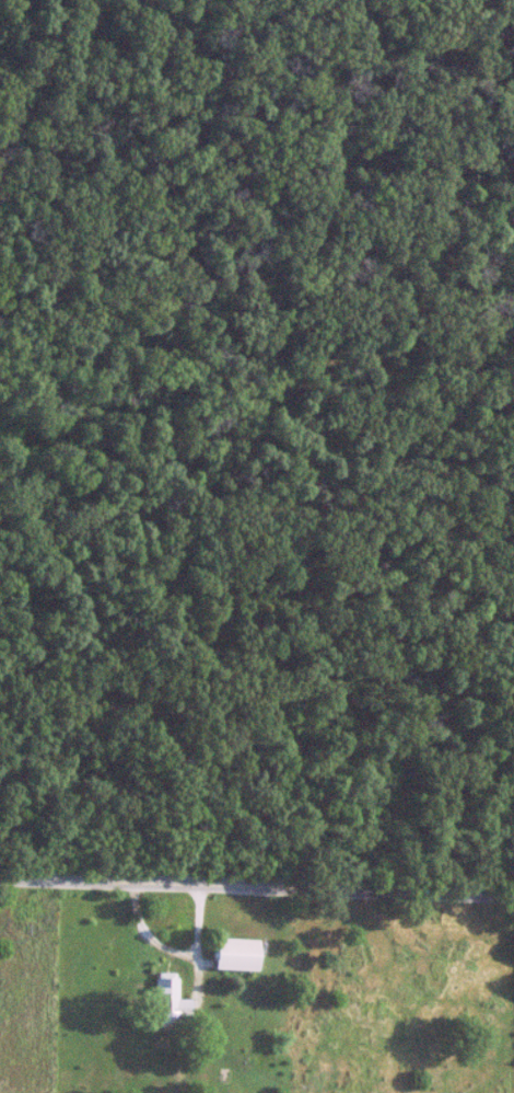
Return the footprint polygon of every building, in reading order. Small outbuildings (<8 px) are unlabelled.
[(255,970),(256,939),(214,938),(213,969),(255,970)] [(188,999),(177,999),(177,977),(154,977),(153,1022),(179,1023),(179,1013),(188,1013),(188,999)]
